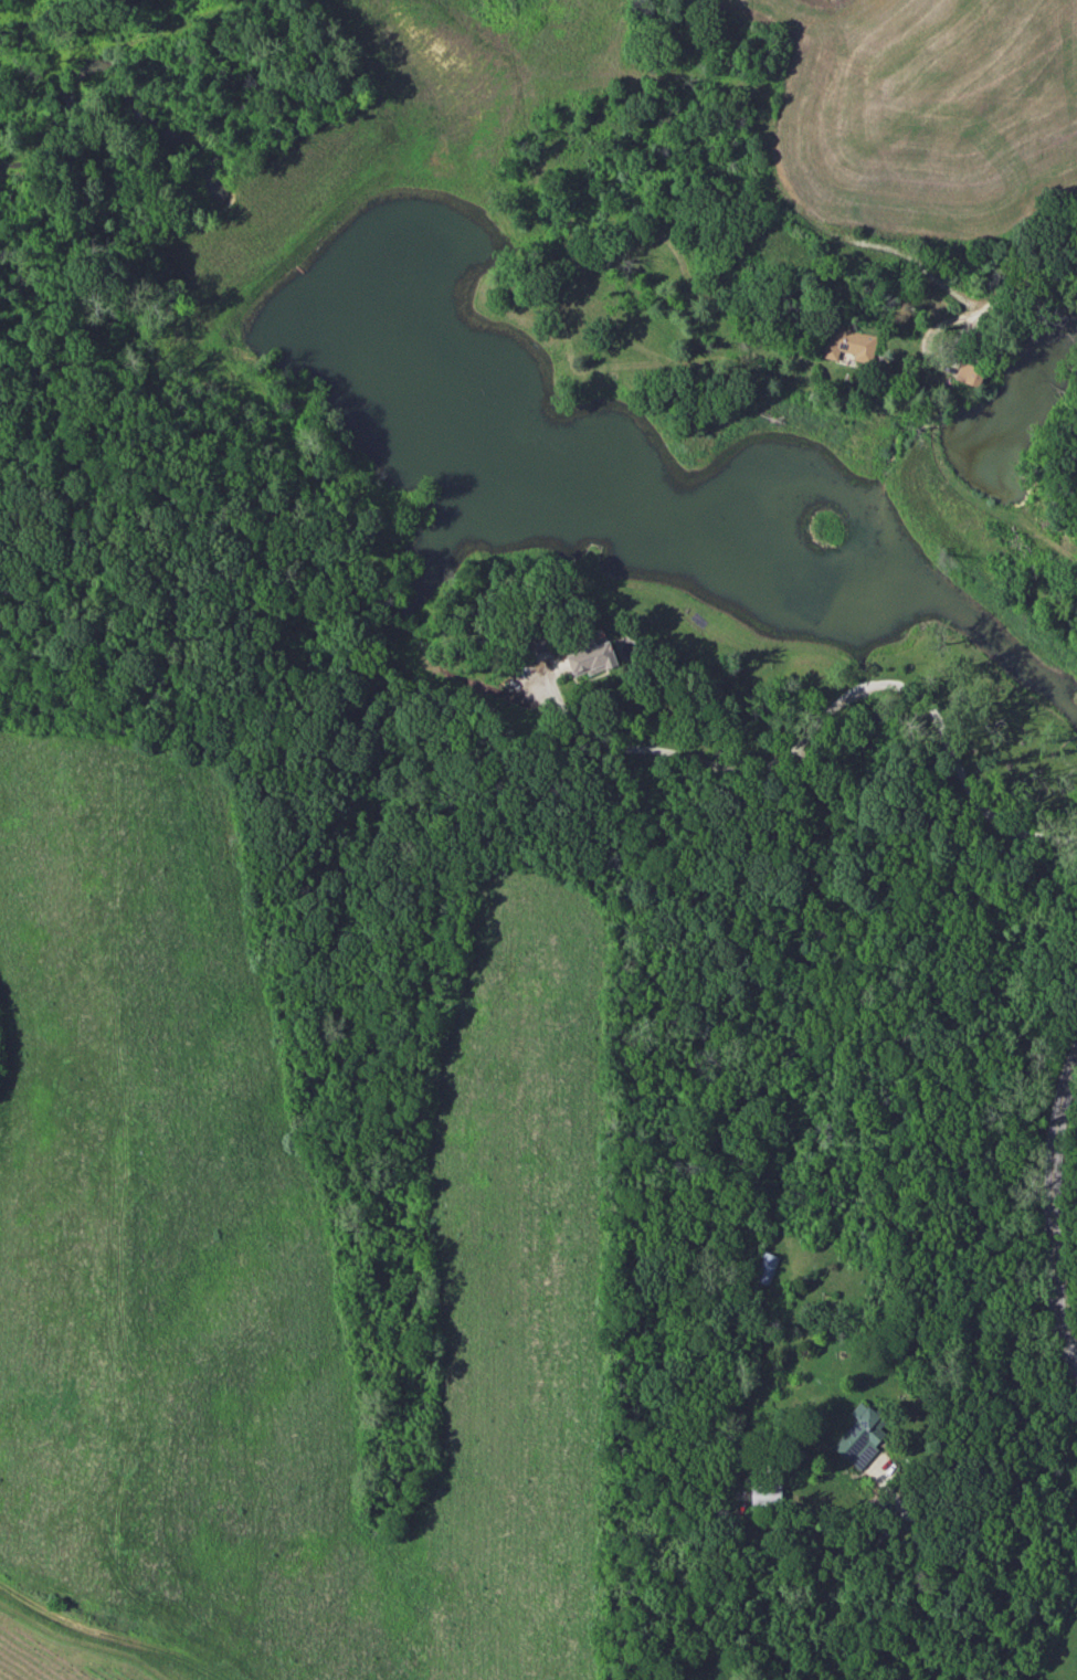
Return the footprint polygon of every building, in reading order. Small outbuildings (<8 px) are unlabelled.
[(876,336),(827,324),(820,356),(840,361),(840,358),(869,365),(876,336)] [(977,387),(985,370),(961,360),(953,377),(977,387)] [(587,675),(617,665),(608,640),(565,655),(572,676),(586,671),(587,675)] [(753,1279),(769,1284),(778,1256),(762,1251),(753,1279)] [(855,1418),(831,1447),(859,1470),(876,1449),(871,1444),(888,1424),(860,1400),(849,1413),(855,1418)] [(749,1503),(774,1506),(776,1485),(751,1482),(749,1503)]
